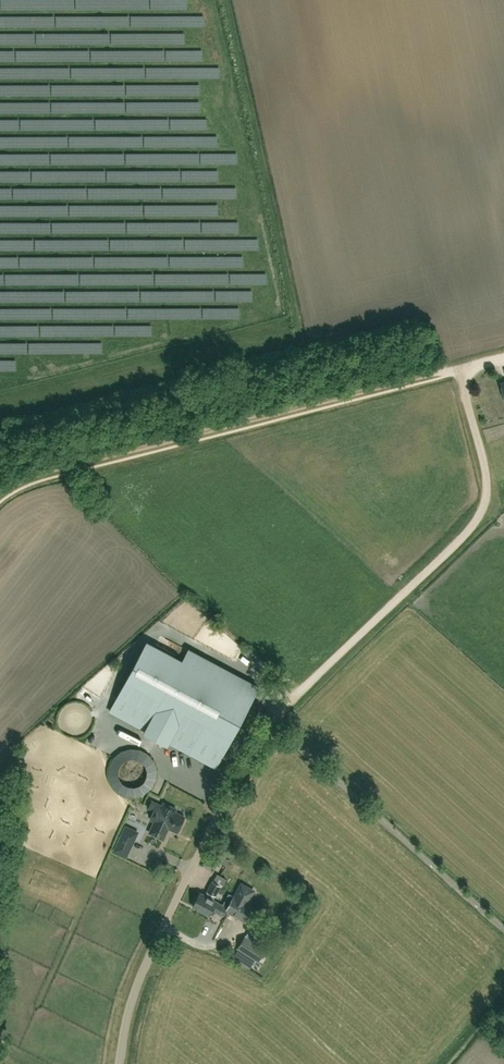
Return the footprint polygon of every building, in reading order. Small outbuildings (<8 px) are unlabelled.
[(146,642),(109,712),(145,730),(143,733),(167,745),(168,743),(215,768),(258,687),(245,680),(200,656),(187,649),(181,661),(146,642)] [(152,802),(149,809),(155,812),(151,820),(155,822),(150,834),(163,840),(169,829),(178,833),(185,818),(175,813),(176,810),(164,804),(163,807),(152,802)] [(126,855),(130,847),(119,842),(115,850),(126,855)] [(225,858),(210,850),(207,855),(218,861),(222,863),(225,858)] [(234,896),(229,893),(223,905),(217,901),(210,897),(211,896),(214,898),(215,895),(220,886),(222,887),(226,879),(217,874),(205,895),(200,892),(193,907),(209,915),(212,910),(224,916),(227,911),(226,910),(234,896)] [(238,890),(250,897),(253,890),(241,884),(238,890)] [(247,903),(250,897),(238,890),(235,896),(234,896),(226,910),(227,911),(245,921),(246,921),(253,924),(256,917),(259,912),(258,909),(253,906),(247,903)] [(238,948),(237,950),(239,951),(257,962),(259,963),(259,962),(266,951),(267,949),(256,943),(257,941),(260,936),(250,930),(238,948)]
